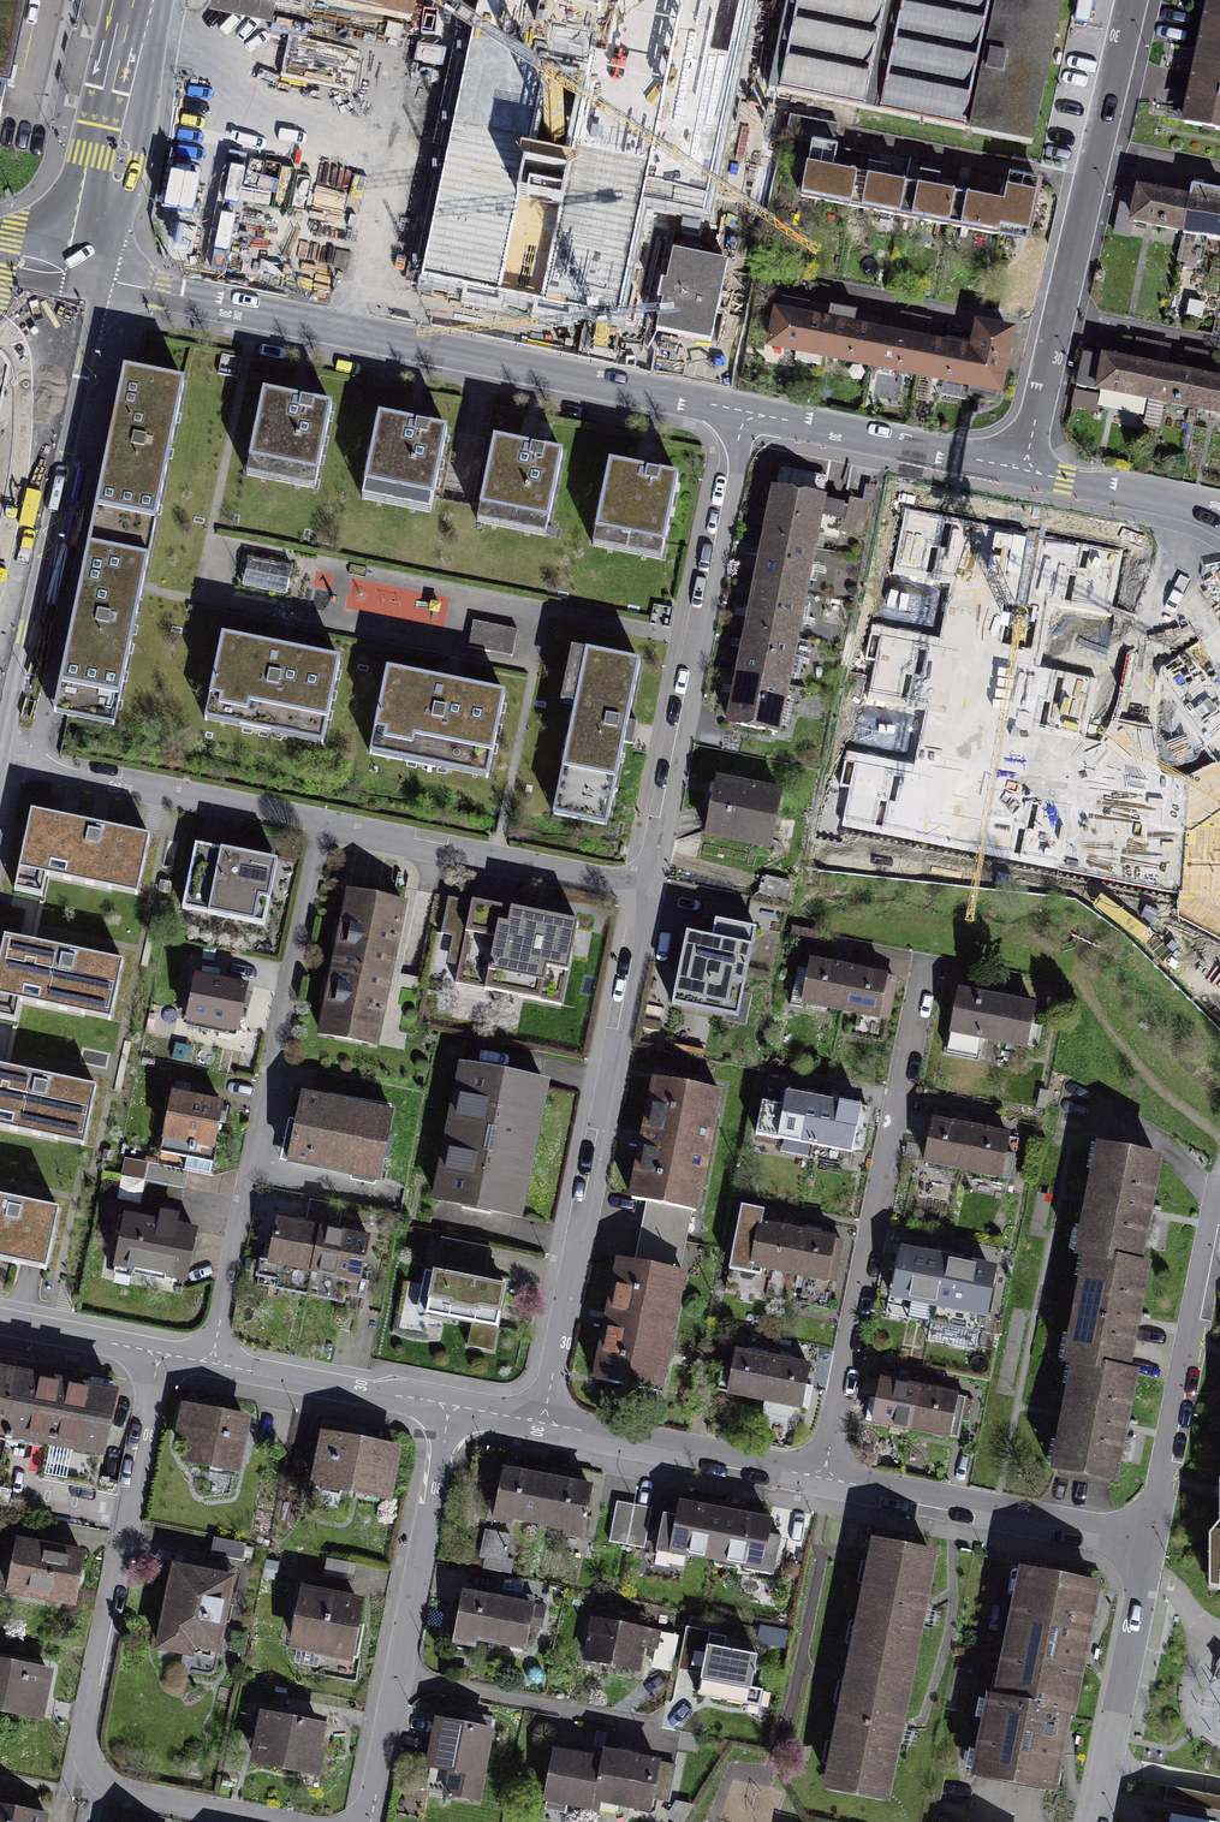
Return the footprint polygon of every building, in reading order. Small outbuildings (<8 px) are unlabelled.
[(5,174),(42,0),(0,0),(0,173),(5,174)] [(298,2),(415,28),(421,0),(298,0),(298,2)] [(785,101),(882,119),(906,0),(806,0),(785,101)] [(882,119),(967,138),(996,0),(906,0),(882,119)] [(967,138),(1043,155),(1076,0),(996,0),(967,138)] [(1207,4),(1180,130),(1219,141),(1219,8),(1207,4)] [(856,185),(803,174),(797,205),(850,216),(856,185)] [(904,195),(865,187),(859,218),(898,226),(904,195)] [(965,205),(959,237),(1025,250),(1036,193),(1009,188),(1004,213),(965,205)] [(1128,230),(1219,247),(1219,212),(1134,195),(1128,230)] [(953,206),(911,198),(906,226),(948,234),(953,206)] [(728,270),(669,260),(655,339),(714,349),(728,270)] [(968,353),(773,316),(764,358),(1003,404),(1016,338),(973,330),(968,353)] [(1084,359),(1078,396),(1219,427),(1219,387),(1084,359)] [(116,376),(84,540),(160,553),(191,391),(116,376)] [(336,412),(253,398),(239,482),(321,496),(336,412)] [(369,421),(355,505),(432,518),(446,434),(369,421)] [(563,454),(485,442),(472,525),(551,537),(563,454)] [(601,468),(585,553),(667,568),(682,483),(601,468)] [(767,491),(758,539),(818,550),(826,502),(767,491)] [(758,539),(749,587),(809,598),(818,550),(758,539)] [(124,736),(160,553),(84,540),(49,721),(124,736)] [(749,587),(740,635),(800,646),(809,598),(749,587)] [(468,650),(511,661),(518,634),(475,623),(468,650)] [(740,635),(732,683),(791,693),(800,646),(740,635)] [(322,742),(338,667),(218,641),(201,715),(322,742)] [(616,832),(644,665),(577,654),(549,821),(616,832)] [(365,749),(496,776),(513,697),(382,670),(365,749)] [(732,683),(723,730),(783,741),(791,693),(732,683)] [(763,810),(713,796),(701,843),(751,857),(763,810)] [(149,838),(30,813),(14,892),(43,898),(48,876),(137,895),(149,838)] [(275,863),(194,847),(182,908),(263,924),(275,863)] [(406,909),(344,898),(318,1048),(379,1059),(406,909)] [(583,929),(507,915),(450,904),(443,942),(501,952),(493,995),(568,1009),(583,929)] [(0,946),(0,1018),(17,1021),(21,1001),(110,1019),(122,961),(2,937),(0,946)] [(753,950),(683,938),(669,1015),(740,1027),(753,950)] [(879,1032),(887,983),(863,979),(826,972),(800,968),(791,1016),(879,1032)] [(244,998),(189,986),(182,1014),(238,1026),(244,998)] [(953,996),(945,1044),(1029,1059),(1038,1011),(975,1000),(953,996)] [(0,1065),(0,1127),(84,1145),(97,1086),(0,1065)] [(523,1234),(548,1092),(456,1075),(431,1218),(523,1234)] [(226,1096),(170,1085),(158,1148),(188,1154),(186,1165),(211,1169),(226,1096)] [(724,1098),(650,1085),(628,1208),(703,1221),(724,1098)] [(800,1099),(779,1095),(771,1142),(858,1158),(866,1111),(840,1106),(800,1099)] [(284,1178),(379,1195),(392,1118),(297,1101),(284,1178)] [(916,1171),(1002,1186),(1011,1136),(992,1133),(947,1125),(925,1121),(916,1171)] [(1072,1263),(1080,1265),(1141,1271),(1162,1165),(1094,1153),(1072,1263)] [(149,1162),(139,1213),(179,1220),(188,1169),(149,1162)] [(46,1270),(58,1210),(0,1199),(0,1261),(46,1270)] [(824,1282),(833,1234),(814,1231),(781,1225),(756,1220),(759,1206),(738,1202),(726,1264),(824,1282)] [(139,1213),(121,1209),(111,1262),(185,1277),(196,1223),(179,1220),(139,1213)] [(374,1243),(275,1226),(266,1275),(365,1293),(374,1243)] [(900,1241),(888,1294),(987,1318),(999,1265),(900,1241)] [(687,1278),(615,1265),(593,1389),(665,1402),(687,1278)] [(1060,1371),(1067,1373),(1133,1376),(1152,1273),(1141,1271),(1080,1265),(1060,1371)] [(498,1342),(507,1291),(424,1277),(415,1327),(498,1342)] [(814,1370),(730,1355),(722,1404),(806,1418),(814,1370)] [(1140,1378),(1133,1376),(1067,1373),(1046,1475),(1119,1491),(1140,1378)] [(106,1468),(120,1398),(0,1375),(0,1447),(106,1468)] [(862,1427),(952,1443),(960,1395),(870,1379),(862,1427)] [(241,1481),(251,1425),(181,1413),(171,1469),(241,1481)] [(400,1450),(318,1436),(307,1496),(389,1511),(400,1450)] [(491,1523),(542,1533),(552,1482),(501,1472),(491,1523)] [(594,1490),(552,1482),(542,1533),(585,1541),(594,1490)] [(666,1562),(715,1571),(726,1517),(675,1508),(666,1562)] [(774,1525),(726,1517),(715,1571),(765,1579),(774,1525)] [(88,1558),(11,1544),(1,1602),(78,1615),(88,1558)] [(891,1810),(937,1558),(868,1546),(823,1798),(891,1810)] [(237,1582),(167,1569),(152,1655),(222,1667),(237,1582)] [(1013,1574),(991,1678),(1074,1696),(1097,1592),(1013,1574)] [(366,1594),(301,1582),(289,1646),(353,1658),(366,1594)] [(535,1610),(459,1596),(450,1649),(526,1662),(535,1610)] [(675,1638),(591,1623),(582,1671),(667,1686),(675,1638)] [(788,1660),(700,1645),(692,1693),(780,1708),(788,1660)] [(0,1666),(0,1723),(46,1731),(56,1676),(0,1666)] [(1050,1805),(1074,1696),(991,1678),(967,1787),(1050,1805)] [(330,1731),(255,1718),(246,1771),(321,1785),(330,1731)] [(480,1810),(493,1734),(438,1724),(424,1800),(480,1810)] [(597,1764),(607,1765),(600,1810),(651,1818),(660,1765),(598,1754),(597,1764)] [(597,1764),(552,1756),(543,1810),(598,1819),(600,1810),(607,1765),(597,1764)] [(0,1814),(0,1821),(51,1821),(0,1814)]
